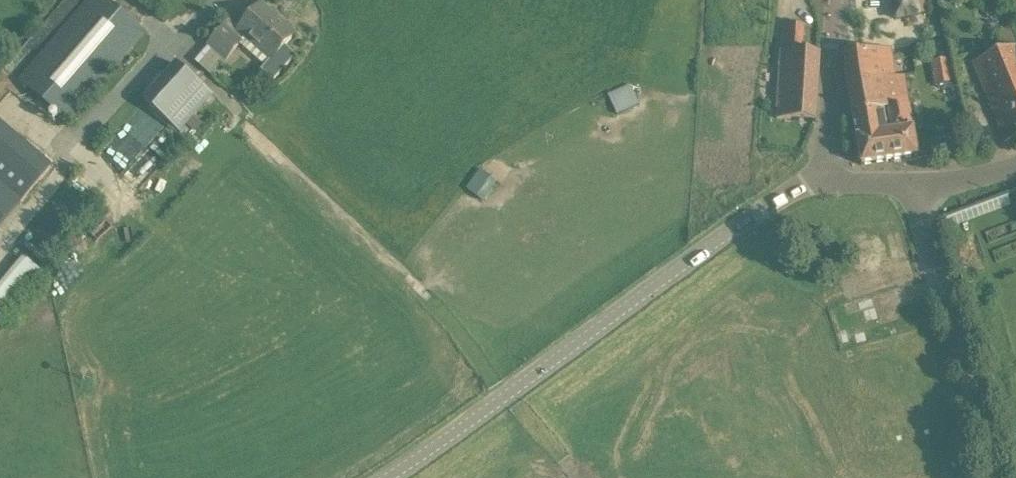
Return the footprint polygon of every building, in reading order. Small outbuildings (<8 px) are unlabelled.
[(144,32),(107,0),(88,0),(19,80),(66,121),(144,32)] [(894,22),(920,18),(920,16),(930,13),(928,0),(889,0),(894,22)] [(270,59),(260,70),(272,81),(295,56),(284,46),(294,34),(262,6),(251,19),(249,17),(239,29),(229,21),(208,44),(225,59),(240,42),(245,36),(270,59)] [(817,121),(817,105),(820,52),(804,51),(805,23),(783,22),(777,118),(817,121)] [(1006,141),(1015,137),(1015,42),(1012,32),(1000,37),(1005,49),(973,62),(1006,141)] [(890,47),(844,54),(862,163),(917,154),(906,89),(897,91),(890,47)] [(934,86),(954,83),(949,58),(930,62),(934,86)] [(186,137),(200,121),(193,116),(212,95),(176,62),(143,98),(179,131),(186,137)] [(629,86),(607,96),(616,116),(638,106),(629,86)] [(51,165),(0,122),(0,185),(20,202),(51,165)] [(483,201),(497,181),(480,168),(466,188),(483,201)] [(20,202),(0,185),(0,225),(20,202)] [(42,270),(25,256),(0,286),(0,313),(4,317),(42,270)]
